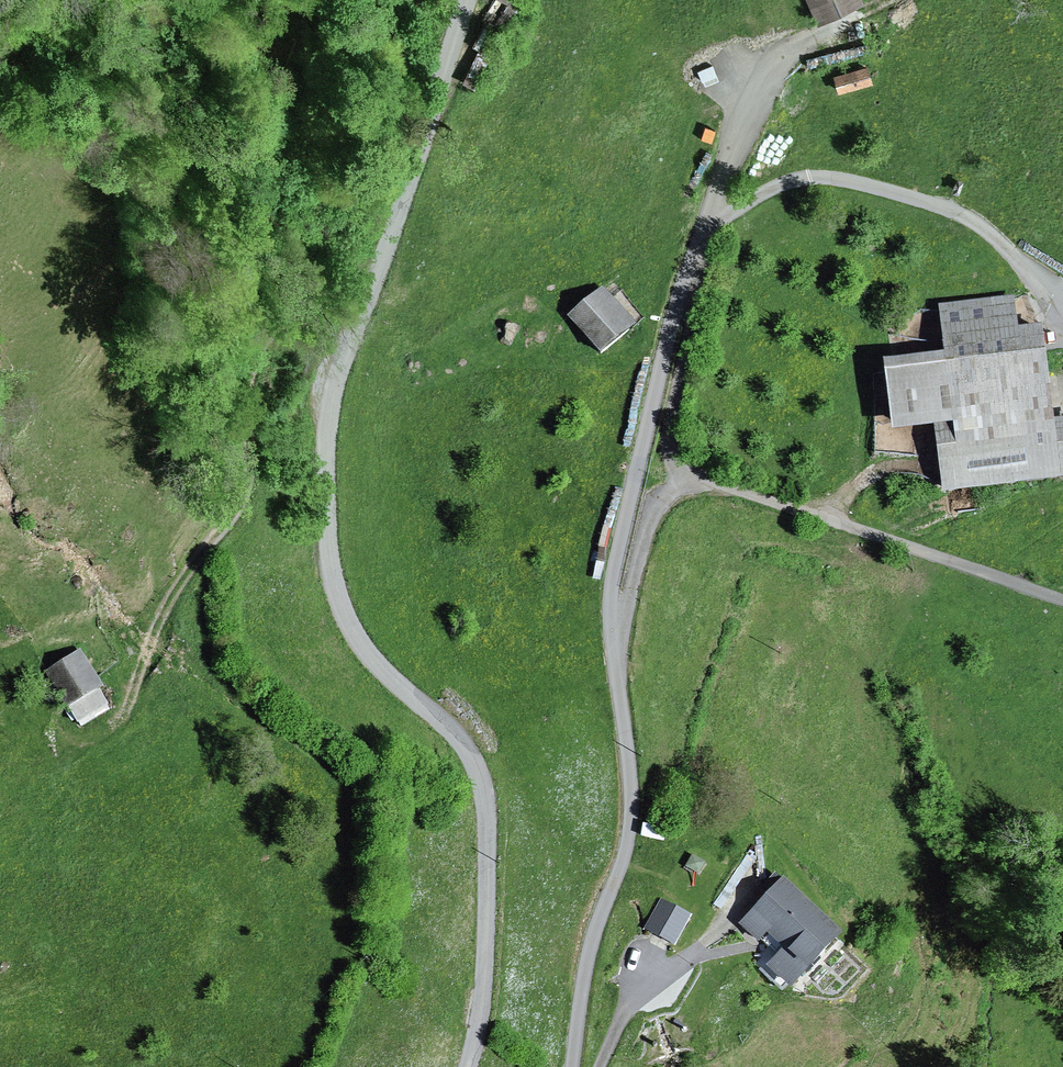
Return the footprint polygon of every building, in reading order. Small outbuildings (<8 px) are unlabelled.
[(816,31),(863,9),(859,0),(801,0),(816,31)] [(603,281),(569,310),(598,344),(632,315),(603,281)] [(944,344),(883,351),(891,423),(933,418),(941,485),(1060,471),(1053,412),(1042,317),(1015,320),(1012,293),(939,301),(944,344)] [(1053,412),(1060,471),(1062,471),(1062,411),(1053,412)] [(75,652),(40,672),(70,724),(105,705),(75,652)] [(782,872),(740,919),(759,936),(766,928),(783,942),(768,959),(789,978),(839,922),(782,872)] [(688,916),(660,901),(645,928),(673,943),(688,916)]
